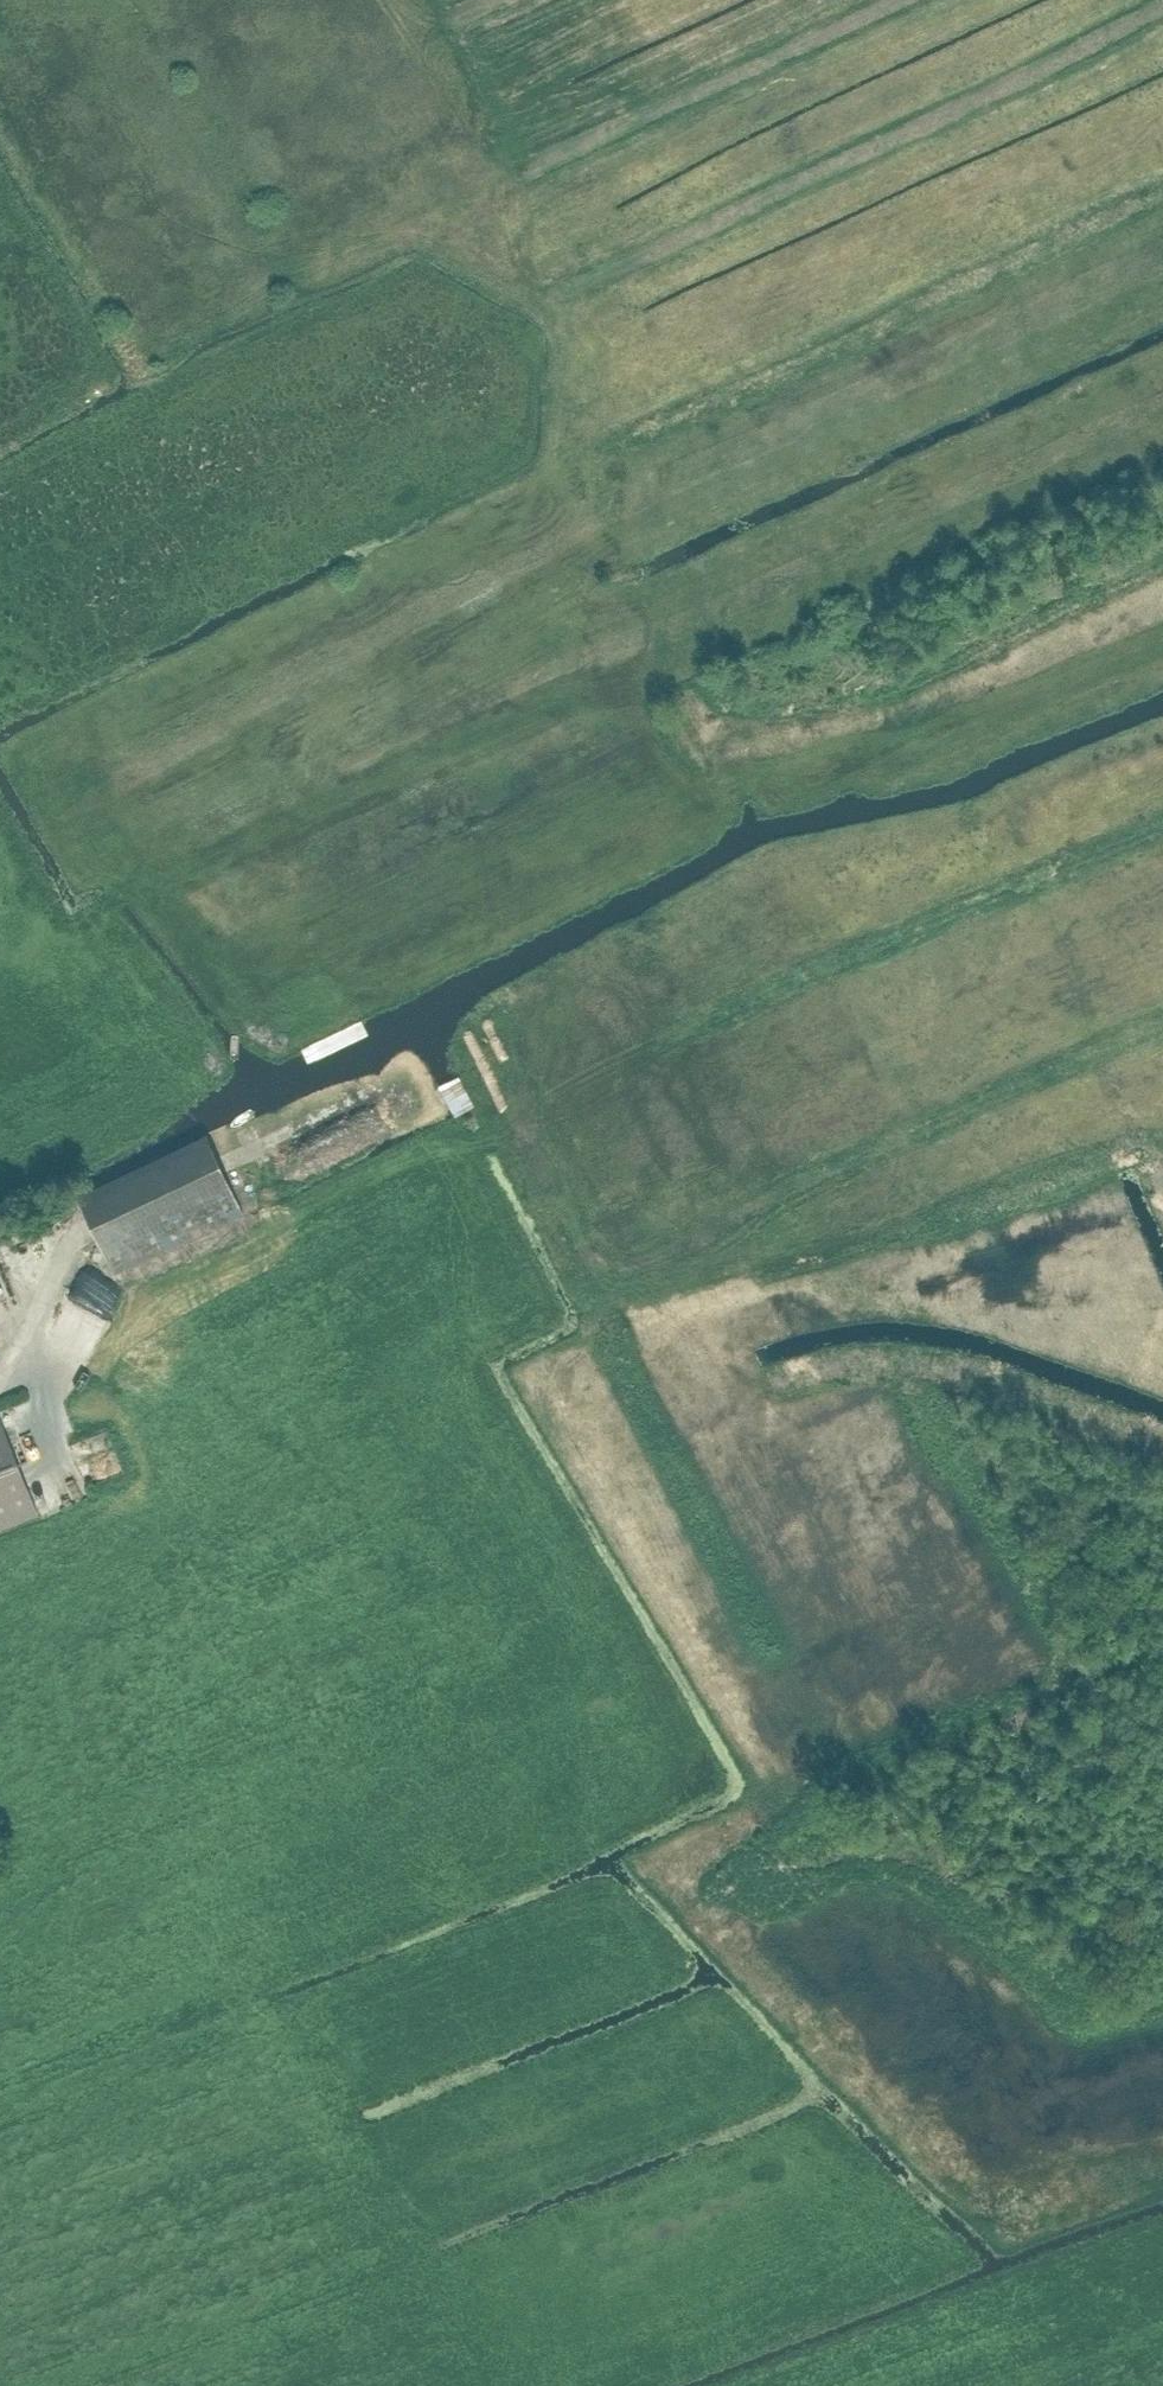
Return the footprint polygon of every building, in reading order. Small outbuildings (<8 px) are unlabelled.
[(211,1143),(87,1201),(113,1271),(243,1209),(211,1143)] [(84,1274),(68,1294),(103,1322),(119,1302),(84,1274)] [(35,1512),(0,1423),(0,1526),(35,1512)]
